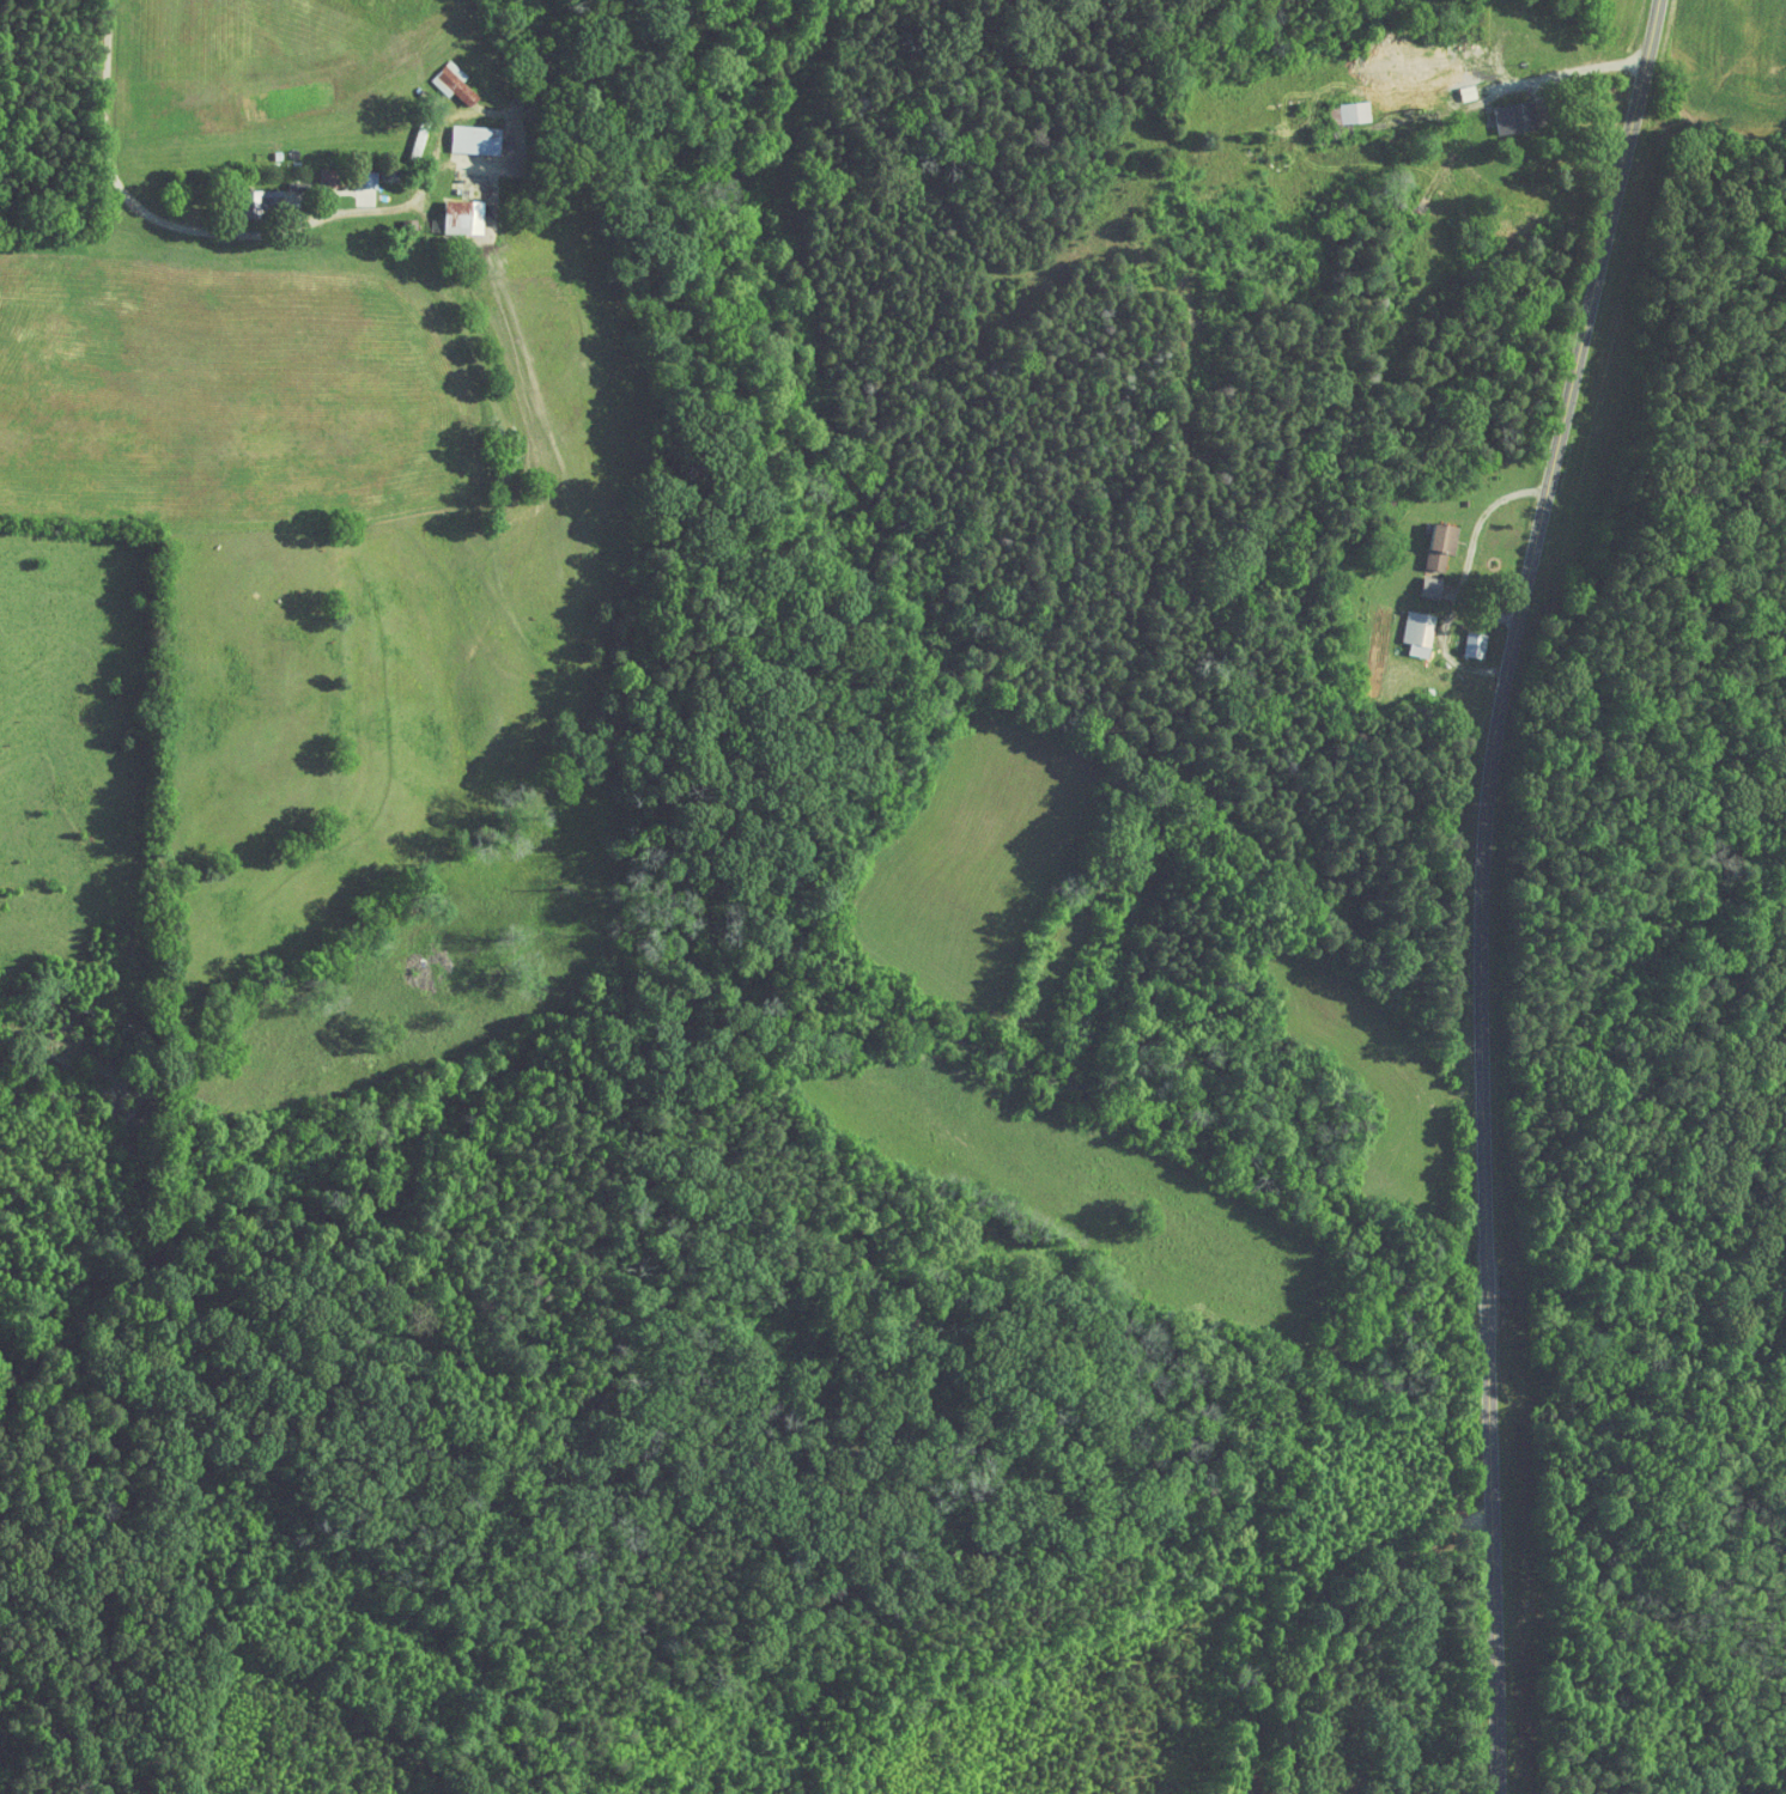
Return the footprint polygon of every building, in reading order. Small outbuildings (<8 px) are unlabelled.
[(480,94),(465,80),(469,75),(451,58),(431,79),(450,97),(455,91),(469,105),(480,94)] [(1344,123),(1374,118),(1371,98),(1341,103),(1344,123)] [(1536,98),(1496,104),(1500,131),(1540,125),(1536,98)] [(1342,122),(1341,106),(1331,106),(1332,123),(1342,122)] [(503,125),(453,124),(453,151),(502,152),(503,125)] [(379,170),(356,170),(357,186),(380,186),(379,170)] [(485,233),(486,199),(447,198),(446,232),(485,233)] [(1428,566),(1446,570),(1450,552),(1456,553),(1462,528),(1437,522),(1428,566)] [(1445,577),(1425,575),(1423,595),(1442,597),(1445,577)] [(1403,640),(1413,642),(1410,653),(1431,657),(1439,614),(1409,608),(1403,640)] [(1489,633),(1468,629),(1464,653),(1485,657),(1489,633)]
